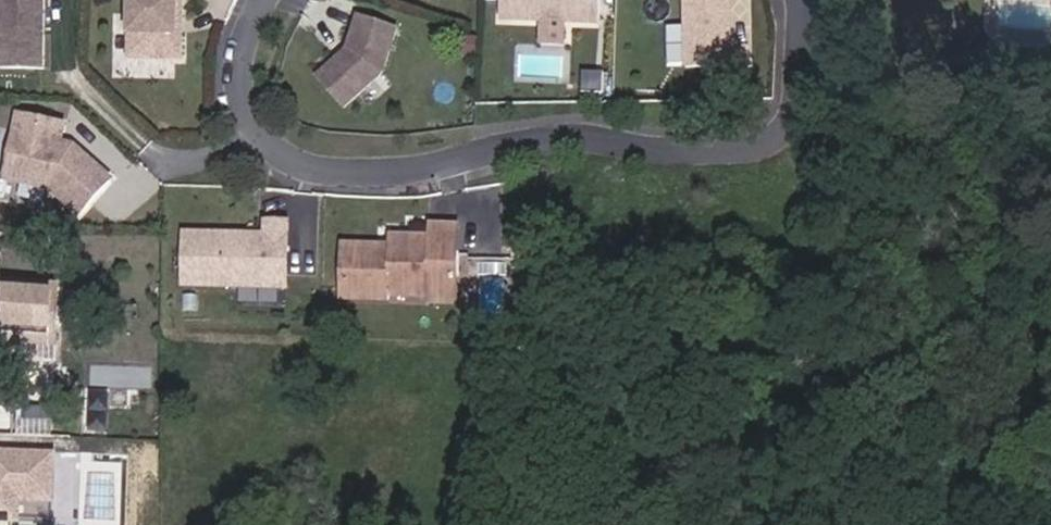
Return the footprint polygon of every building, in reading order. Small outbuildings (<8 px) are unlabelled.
[(44,0),(0,0),(0,69),(43,70),(44,35),(38,35),(39,25),(44,25),(44,0)] [(183,0),(129,0),(128,59),(182,60),(182,36),(177,36),(177,22),(182,22),(183,0)] [(600,0),(501,0),(500,20),(541,22),(564,23),(599,24),(600,0)] [(726,34),(730,31),(731,31),(730,0),(684,0),(686,69),(731,68),(731,44),(730,43),(727,41),(726,34)] [(383,74),(398,28),(358,15),(347,50),(315,79),(343,110),(383,74)] [(563,43),(564,23),(541,22),(541,42),(563,43)] [(602,91),(603,74),(583,73),(583,91),(602,91)] [(111,179),(85,156),(80,157),(74,151),(74,146),(61,144),(65,126),(19,115),(10,155),(20,157),(14,182),(51,190),(80,215),(111,179)] [(85,156),(74,146),(74,151),(80,157),(85,156)] [(14,182),(20,157),(10,155),(5,180),(14,182)] [(287,288),(289,222),(265,222),(265,236),(185,234),(183,286),(287,288)] [(460,253),(460,226),(429,225),(429,238),(428,252),(460,253)] [(459,278),(460,253),(428,252),(429,238),(412,237),(412,241),(407,241),(407,237),(390,236),(389,246),(341,245),(339,300),(389,301),(389,296),(427,297),(428,276),(459,278)] [(469,256),(465,302),(499,305),(503,259),(469,256)] [(458,305),(459,278),(428,276),(427,297),(427,303),(458,305)] [(59,286),(0,283),(0,336),(1,337),(1,351),(12,351),(12,360),(54,362),(59,286)] [(12,351),(1,351),(1,337),(0,336),(0,359),(12,360),(12,351)] [(90,364),(90,385),(155,386),(155,364),(90,364)] [(56,450),(0,449),(0,519),(20,520),(20,502),(54,502),(56,450)]
